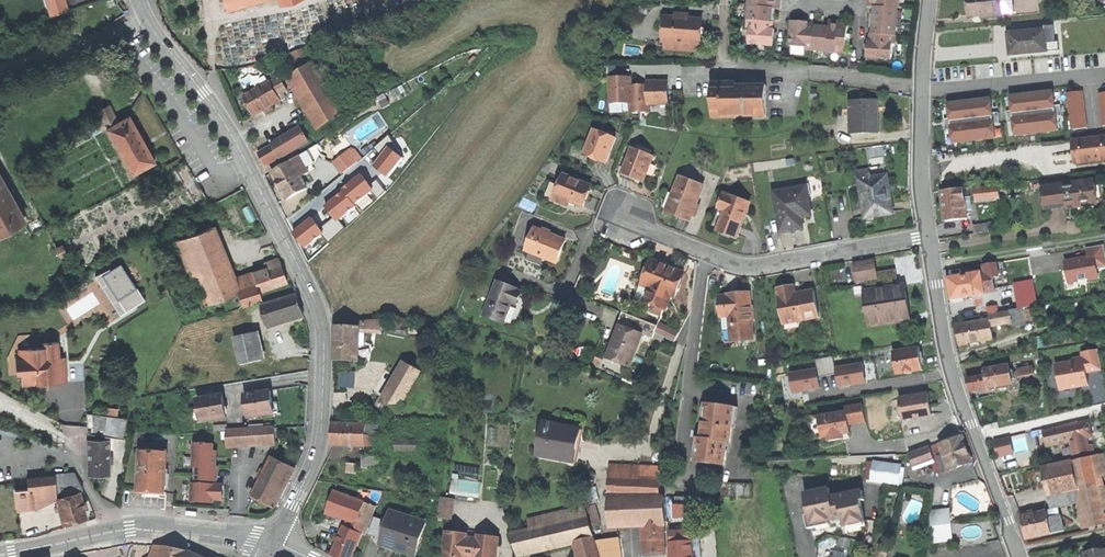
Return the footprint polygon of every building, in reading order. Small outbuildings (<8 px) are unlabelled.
[(52,15),(67,10),(64,0),(47,0),(52,15)] [(227,9),(258,0),(224,0),(227,9)] [(774,9),(779,9),(780,0),(749,0),(747,28),(749,29),(748,44),(773,46),(774,31),(772,31),(773,27),(774,14),(774,9)] [(873,29),(873,31),(872,34),(870,34),(870,42),(867,42),(867,49),(866,58),(892,59),(893,44),(895,44),(898,0),(867,0),(866,7),(874,7),(874,10),(874,13),(871,15),(871,26),(873,29)] [(1001,9),(1000,0),(968,0),(969,16),(981,15),(985,15),(984,11),(1001,9)] [(1001,13),(1013,12),(1011,0),(1000,0),(1001,9),(1001,13)] [(698,45),(699,46),(700,33),(701,20),(681,19),(676,18),(665,17),(663,43),(664,43),(698,45)] [(846,34),(847,26),(839,25),(839,21),(829,21),(828,26),(823,25),(808,24),(808,22),(800,22),(791,21),(790,46),(805,47),(805,50),(845,52),(846,45),(846,34)] [(1009,55),(1056,50),(1053,27),(1044,29),(1043,26),(1018,29),(1019,32),(1007,33),(1008,41),(1009,55)] [(697,53),(698,45),(664,43),(664,50),(697,53)] [(300,70),(290,76),(321,128),(345,115),(342,109),(348,106),(334,83),(328,86),(306,47),(290,53),(300,70)] [(270,82),(278,96),(283,93),(287,91),(279,77),(270,82)] [(609,103),(630,102),(630,86),(629,82),(629,78),(609,78),(609,103)] [(278,96),(270,82),(243,97),(254,115),(268,107),(281,100),(278,96)] [(648,86),(648,104),(668,104),(668,92),(668,82),(647,83),(647,86),(648,86)] [(712,118),(768,118),(767,87),(751,87),(737,87),(736,83),(712,84),(712,112),(712,118)] [(648,111),(648,104),(648,86),(647,86),(630,86),(630,102),(630,112),(646,111),(648,111)] [(1083,92),(1067,94),(1072,130),(1087,128),(1083,92)] [(1031,95),(1010,97),(1012,111),(1013,122),(1015,135),(1057,131),(1056,117),(1054,106),(1053,93),(1031,95)] [(969,102),(948,105),(950,119),(951,130),(953,143),(995,138),(994,124),(992,114),(991,100),(969,102)] [(850,133),(878,132),(878,117),(878,107),(877,101),(849,102),(849,109),(850,133)] [(107,127),(118,121),(109,104),(97,110),(103,120),(99,122),(103,129),(107,127)] [(118,121),(107,127),(132,174),(144,168),(145,171),(149,168),(148,166),(155,162),(145,145),(129,115),(118,121)] [(273,145),(280,158),(280,159),(309,141),(302,128),(285,138),(273,145)] [(584,155),(606,163),(616,138),(594,130),(584,155)] [(1104,159),(1104,137),(1072,141),(1074,162),(1092,161),(1104,159)] [(266,166),(280,158),(273,145),(259,154),(266,166)] [(306,168),(312,165),(315,163),(320,153),(316,146),(299,156),(306,168)] [(353,147),(348,150),(357,162),(362,158),(353,147)] [(636,150),(632,148),(621,174),(633,178),(644,182),(652,161),(654,157),(636,150)] [(333,162),(342,174),(357,162),(348,150),(333,162)] [(292,162),(300,177),(309,172),(306,168),(299,156),(291,161),(292,162)] [(300,177),(292,162),(273,172),(281,185),(288,199),(307,188),(300,177)] [(567,199),(584,206),(587,199),(592,186),(564,174),(554,199),(565,203),(567,199)] [(888,175),(863,178),(865,191),(860,192),(862,209),(863,217),(864,220),(893,216),(893,212),(890,194),(889,186),(888,175)] [(704,187),(680,178),(675,189),(666,212),(680,218),(690,222),(704,187)] [(24,222),(0,180),(0,236),(24,222)] [(1064,186),(1043,189),(1045,208),(1066,206),(1066,204),(1076,203),(1076,206),(1096,204),(1093,182),(1073,185),(1073,187),(1064,188),(1064,186)] [(975,189),(977,201),(985,200),(985,198),(1008,195),(1007,185),(975,189)] [(805,188),(774,194),(779,221),(781,233),(793,231),(803,229),(801,218),(811,216),(805,188)] [(945,221),(966,219),(966,214),(971,213),(970,209),(966,210),(965,202),(969,201),(969,196),(964,197),(964,189),(942,191),(943,203),(943,209),(945,221)] [(749,205),(723,194),(717,209),(724,212),(716,231),(736,239),(738,234),(745,216),(746,213),(749,205)] [(976,234),(993,231),(991,222),(974,225),(976,234)] [(211,303),(239,293),(226,260),(213,227),(178,240),(191,273),(187,274),(190,281),(201,277),(207,292),(202,294),(207,306),(211,304),(211,303)] [(527,251),(557,262),(561,252),(566,240),(536,229),(527,251)] [(1104,266),(1104,244),(1088,246),(1089,255),(1063,258),(1066,282),(1104,277),(1103,267),(1104,266)] [(278,258),(273,260),(275,266),(281,264),(279,258),(278,258)] [(261,292),(287,282),(281,264),(275,266),(273,260),(265,262),(267,268),(238,278),(240,288),(239,289),(244,305),(263,299),(261,292)] [(644,300),(666,309),(671,296),(674,297),(684,273),(669,267),(652,260),(642,285),(649,288),(644,300)] [(877,279),(876,273),(874,261),(867,262),(854,264),(857,282),(866,280),(877,279)] [(980,273),(984,294),(995,292),(992,277),(998,276),(996,263),(984,265),(985,272),(980,273)] [(121,264),(111,271),(103,276),(108,284),(120,303),(125,300),(130,309),(145,300),(133,282),(132,283),(121,264)] [(102,287),(108,284),(103,276),(111,271),(109,268),(96,277),(102,287)] [(896,270),(876,273),(877,279),(866,280),(868,291),(898,286),(896,270)] [(952,299),(962,297),(971,296),(984,294),(980,273),(948,278),(952,299)] [(485,317),(504,324),(512,304),(517,306),(520,299),(522,293),(517,291),(518,289),(498,281),(485,317)] [(1015,285),(1019,309),(1023,309),(1038,306),(1034,282),(1015,285)] [(120,315),(130,309),(125,300),(120,303),(108,284),(102,287),(120,315)] [(778,297),(783,324),(799,321),(819,318),(814,290),(795,293),(793,285),(785,287),(777,288),(779,297),(778,297)] [(898,286),(868,291),(864,291),(869,327),(881,325),(881,319),(909,314),(907,302),(905,285),(898,286)] [(729,317),(731,341),(753,339),(750,293),(739,294),(728,295),(728,296),(719,297),(721,317),(729,317)] [(297,296),(262,307),(269,328),(281,324),(288,322),(304,317),(297,296)] [(988,308),(989,315),(998,313),(997,306),(988,308)] [(990,319),(991,326),(1011,323),(1012,327),(1026,325),(1023,309),(1019,309),(998,313),(989,315),(990,319)] [(618,325),(621,326),(621,325),(643,334),(653,337),(656,330),(658,326),(623,313),(620,319),(618,325)] [(729,317),(721,317),(723,342),(731,341),(729,317)] [(359,326),(359,330),(382,331),(385,323),(386,323),(387,319),(359,322),(359,326)] [(991,326),(990,319),(956,325),(960,346),(976,343),(993,340),(991,326)] [(660,322),(658,326),(656,330),(674,341),(679,333),(660,322)] [(621,325),(621,326),(608,359),(630,367),(643,334),(621,325)] [(358,350),(359,330),(359,326),(337,326),(335,359),(358,360),(358,350)] [(42,348),(42,343),(41,334),(19,336),(8,358),(9,375),(17,374),(16,359),(23,358),(27,348),(42,348)] [(234,339),(240,365),(262,360),(256,334),(234,339)] [(59,342),(42,343),(42,348),(27,348),(23,358),(16,359),(17,374),(22,374),(23,386),(35,385),(37,381),(40,381),(44,380),(44,383),(67,382),(66,358),(60,358),(59,342)] [(896,374),(922,370),(920,358),(918,348),(893,352),(896,374)] [(1083,357),(1085,372),(1102,369),(1098,350),(1082,353),(1083,357)] [(1085,372),(1083,357),(1072,359),(1073,361),(1055,364),(1060,390),(1075,388),(1088,385),(1085,372)] [(384,401),(400,410),(425,365),(415,360),(415,361),(409,359),(384,401)] [(862,364),(836,368),(839,388),(841,387),(850,386),(866,383),(862,364)] [(985,376),(987,388),(1001,386),(1012,385),(1009,366),(984,369),(985,376)] [(1021,378),(1035,376),(1033,368),(1020,371),(1021,378)] [(818,389),(820,389),(817,369),(790,374),(793,393),(809,391),(818,389)] [(340,387),(354,387),(355,372),(340,372),(340,387)] [(969,391),(987,388),(985,376),(967,379),(969,391)] [(271,391),(252,393),(253,399),(247,400),(249,418),(274,414),(273,404),(272,397),(271,391)] [(930,408),(928,394),(899,398),(903,420),(931,415),(930,408)] [(203,422),(228,418),(226,407),(225,400),(219,401),(218,396),(199,399),(201,412),(203,422)] [(732,428),(734,408),(706,404),(705,407),(704,418),(702,436),(702,439),(698,438),(695,462),(724,466),(726,452),(727,443),(730,443),(732,428)] [(846,412),(848,425),(865,422),(862,405),(845,408),(846,412)] [(108,407),(106,415),(117,417),(118,409),(108,407)] [(849,433),(848,425),(846,412),(818,417),(821,438),(827,437),(828,442),(843,439),(842,434),(846,434),(849,433)] [(117,417),(106,415),(87,413),(88,434),(124,438),(126,419),(117,417)] [(813,440),(821,438),(818,417),(810,418),(813,440)] [(1092,437),(1089,421),(1042,431),(1044,440),(1046,447),(1060,444),(1070,442),(1086,438),(1092,437)] [(380,429),(387,429),(387,422),(380,422),(380,424),(333,423),(332,445),(340,445),(375,446),(376,436),(380,436),(380,429)] [(540,456),(575,462),(581,428),(546,422),(540,456)] [(276,443),(275,428),(226,431),(227,446),(229,446),(276,443)] [(397,449),(417,449),(417,440),(408,440),(408,432),(397,432),(397,449)] [(1025,434),(1015,435),(1016,452),(1027,451),(1025,434)] [(948,464),(951,472),(972,464),(972,463),(968,450),(964,437),(942,445),(942,444),(931,448),(934,458),(934,460),(941,458),(944,465),(948,464)] [(1013,453),(1010,437),(994,441),(997,457),(1013,453)] [(1088,446),(1086,438),(1070,442),(1074,458),(1089,455),(1088,446)] [(109,475),(108,440),(88,440),(89,476),(103,475),(109,475)] [(224,486),(217,486),(218,468),(216,468),(216,466),(216,459),(216,453),(213,453),(213,446),(195,445),(194,468),(197,468),(197,476),(196,485),(193,485),(192,502),(213,503),(213,500),(223,501),(223,494),(224,486)] [(915,466),(934,458),(931,448),(911,455),(915,466)] [(166,495),(168,453),(142,452),(139,493),(153,494),(166,495)] [(363,455),(363,467),(378,467),(378,456),(363,455)] [(1094,456),(1096,465),(1104,463),(1104,462),(1103,455),(1094,456)] [(1104,525),(1104,505),(1104,500),(1104,487),(1101,488),(1098,477),(1104,476),(1104,463),(1096,465),(1094,456),(1042,468),(1046,485),(1047,487),(1075,481),(1080,501),(1087,529),(1104,525)] [(257,489),(253,496),(277,508),(296,469),(272,457),(269,464),(257,489)] [(655,556),(666,555),(663,499),(661,498),(661,479),(641,478),(642,459),(630,458),(630,467),(609,466),(608,476),(620,477),(619,497),(608,497),(609,519),(615,525),(643,523),(644,556),(655,556)] [(347,471),(357,472),(358,464),(348,462),(347,471)] [(872,481),(899,484),(900,466),(874,463),(872,481)] [(55,475),(57,499),(79,493),(83,489),(74,472),(54,474),(55,475)] [(37,509),(57,499),(55,475),(27,478),(29,489),(16,490),(18,511),(37,509)] [(608,476),(608,497),(619,497),(620,477),(608,476)] [(1052,508),(1080,501),(1075,481),(1047,487),(1052,508)] [(751,500),(752,484),(722,483),(721,498),(751,500)] [(843,522),(844,527),(865,522),(861,501),(864,500),(862,491),(831,497),(829,488),(804,493),(808,515),(810,524),(829,521),(832,520),(842,518),(843,522)] [(376,506),(334,491),(330,502),(326,513),(332,516),(333,512),(349,517),(345,526),(344,525),(335,546),(332,554),(339,556),(351,556),(361,533),(364,534),(376,506)] [(79,493),(57,499),(64,523),(74,521),(86,518),(79,493)] [(438,516),(450,518),(452,498),(441,496),(438,516)] [(596,541),(586,507),(543,517),(545,526),(511,533),(517,555),(577,541),(581,556),(622,556),(619,534),(596,541)] [(416,555),(426,523),(418,520),(420,516),(410,512),(409,517),(392,511),(381,544),(399,550),(416,555)] [(1026,539),(1051,533),(1047,518),(1046,511),(1033,514),(1033,511),(1030,512),(1025,513),(1025,516),(1021,517),(1026,539)] [(931,543),(954,540),(952,522),(950,513),(930,516),(929,526),(931,543)] [(830,524),(829,521),(810,524),(808,515),(805,515),(808,529),(830,524)] [(1047,518),(1051,533),(1063,531),(1060,515),(1047,518)] [(601,523),(592,524),(594,531),(602,529),(601,523)] [(497,536),(445,530),(442,556),(445,556),(494,556),(497,536)] [(671,543),(693,542),(692,531),(670,532),(671,543)] [(851,540),(842,538),(840,547),(850,548),(851,540)] [(888,547),(876,545),(874,556),(886,556),(888,547)] [(190,552),(170,547),(156,546),(151,556),(201,556),(190,552)] [(1085,553),(1085,556),(1104,556),(1104,548),(1085,553)]
